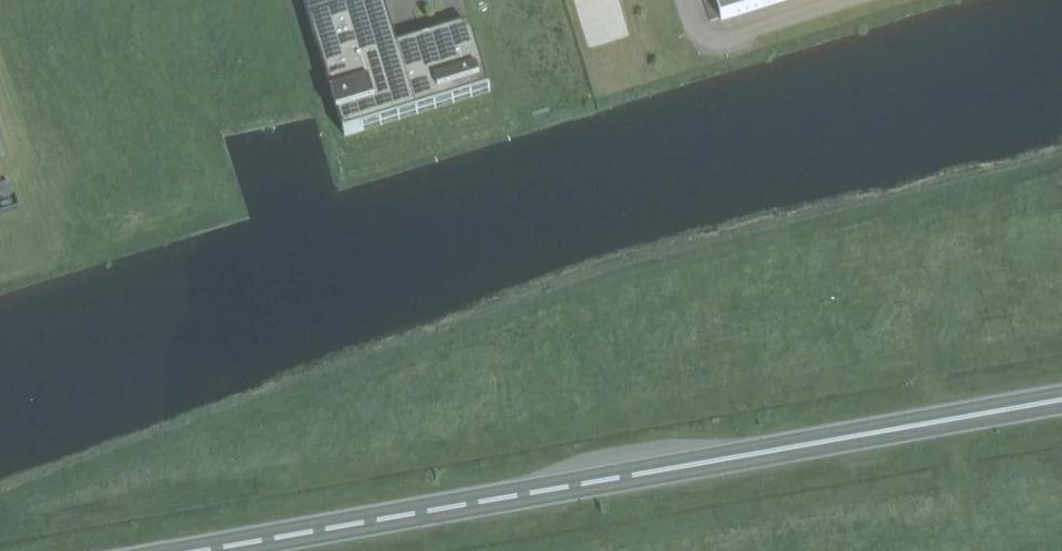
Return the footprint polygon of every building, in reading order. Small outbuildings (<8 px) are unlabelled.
[(490,91),(470,27),(398,49),(383,0),(302,0),(344,136),(490,91)] [(720,19),(784,0),(714,0),(720,19)] [(13,196),(9,183),(0,186),(0,200),(13,196)]
